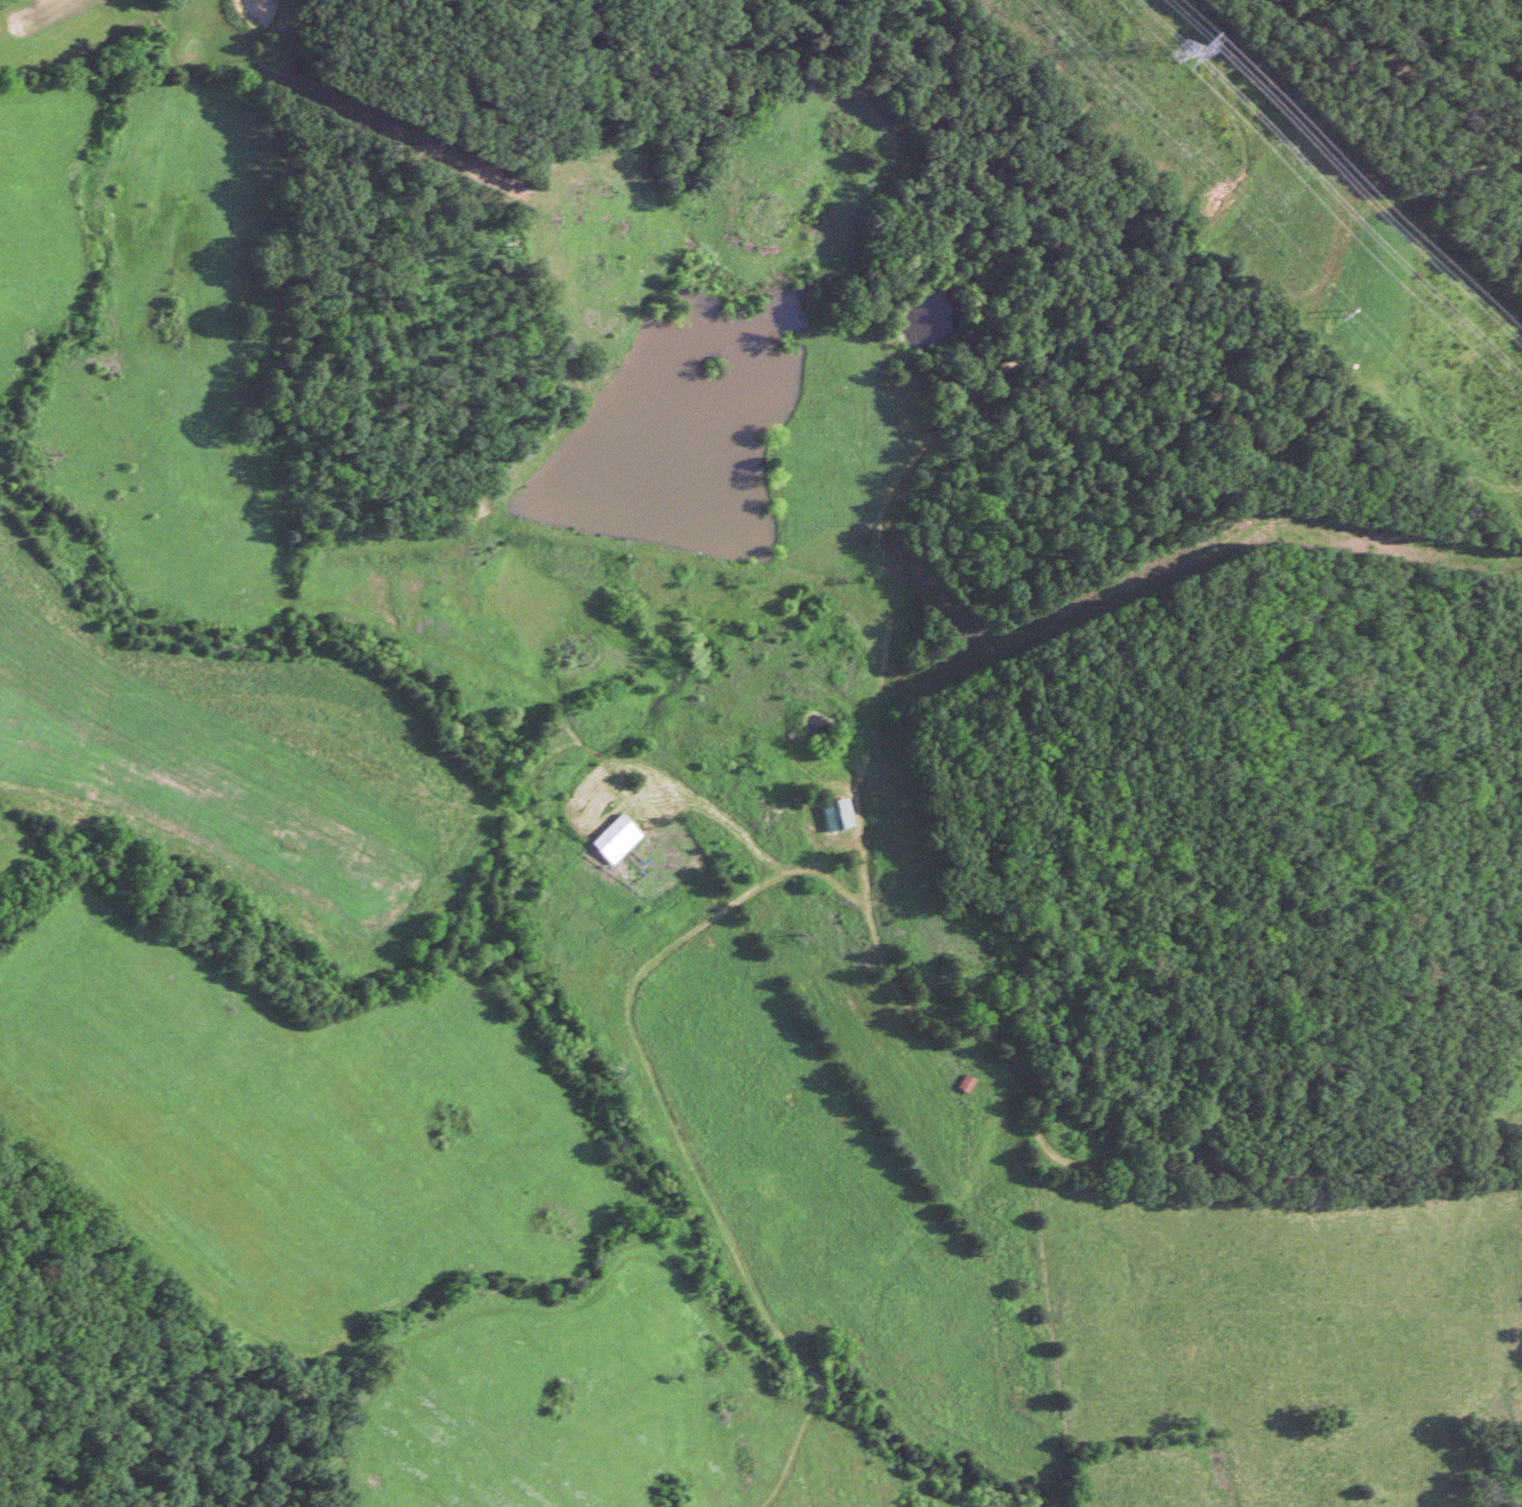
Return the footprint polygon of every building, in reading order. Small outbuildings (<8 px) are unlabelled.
[(819,832),(847,825),(840,797),(812,804),(819,832)] [(633,836),(610,814),(580,844),(602,866),(633,836)] [(961,1094),(968,1080),(957,1074),(950,1089),(961,1094)]
